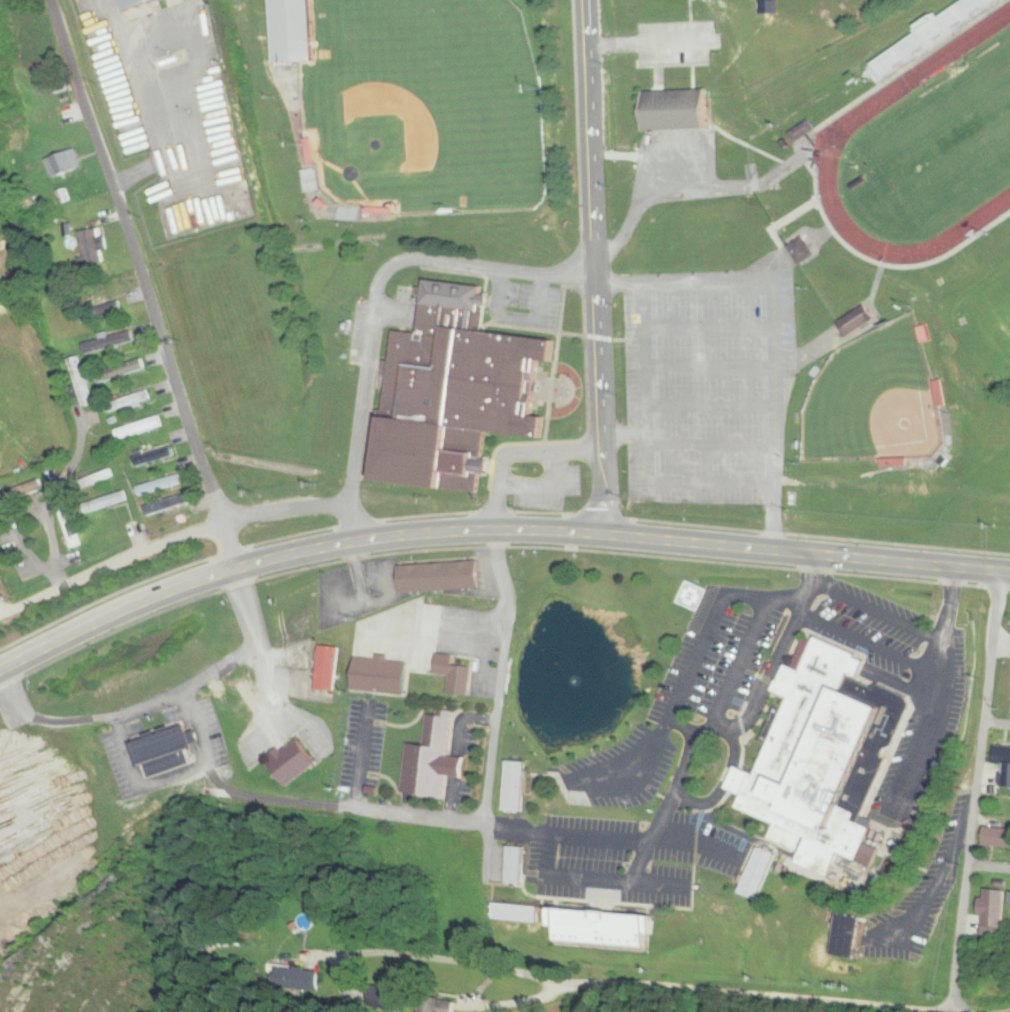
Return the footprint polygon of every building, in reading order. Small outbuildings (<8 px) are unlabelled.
[(129,16),(170,0),(123,0),(129,16)] [(276,67),(298,65),(314,64),(311,0),(273,0),(276,67)] [(880,81),(996,5),(992,0),(970,0),(870,65),(880,81)] [(644,93),(645,133),(709,132),(709,92),(644,93)] [(44,161),(52,180),(80,168),(73,150),(44,161)] [(80,266),(102,265),(100,230),(79,231),(80,266)] [(814,256),(803,237),(787,246),(798,266),(814,256)] [(374,483),(476,496),(484,432),(540,439),(543,416),(527,414),(534,359),(550,361),(553,340),(483,331),(489,288),(421,280),(415,332),(394,330),(374,483)] [(118,314),(119,299),(98,297),(97,312),(118,314)] [(838,321),(847,336),(875,320),(866,305),(838,321)] [(136,343),(133,331),(84,344),(87,355),(136,343)] [(93,406),(79,357),(68,360),(82,409),(93,406)] [(151,401),(147,390),(105,403),(108,414),(151,401)] [(118,431),(122,442),(162,426),(158,416),(118,431)] [(133,468),(174,457),(171,444),(129,456),(133,468)] [(113,479),(111,470),(87,478),(90,486),(113,479)] [(183,483),(180,474),(137,487),(140,496),(183,483)] [(1,504),(44,488),(41,479),(0,495),(0,502),(1,504)] [(91,502),(95,511),(127,499),(124,490),(91,502)] [(146,515),(190,507),(189,497),(144,505),(146,515)] [(58,507),(72,549),(83,546),(69,504),(58,507)] [(399,564),(400,592),(480,590),(479,561),(399,564)] [(674,602),(693,611),(702,591),(683,583),(674,602)] [(801,632),(775,691),(789,697),(782,712),(771,707),(757,738),(768,743),(755,773),(736,765),(726,788),(741,794),(735,807),(781,828),(774,842),(799,853),(794,863),(830,879),(841,854),(868,866),(875,852),(862,846),(868,831),(858,827),(910,709),(852,683),(862,660),(801,632)] [(339,647),(321,645),(316,689),(335,691),(339,647)] [(450,695),(471,695),(472,666),(455,665),(455,655),(435,655),(434,674),(451,675),(450,695)] [(425,746),(407,744),(403,794),(444,797),(445,777),(464,778),(466,758),(449,757),(453,710),(438,709),(438,715),(428,714),(425,746)] [(191,766),(187,751),(194,749),(187,723),(134,739),(146,779),(191,766)] [(286,788),(317,765),(297,738),(266,761),(286,788)] [(994,746),(994,765),(1009,765),(1009,746),(994,746)] [(505,762),(503,812),(522,812),(524,763),(505,762)] [(985,827),(983,845),(1009,848),(1009,830),(985,827)] [(507,883),(524,883),(524,847),(507,847),(507,883)] [(739,894),(757,901),(775,854),(758,847),(739,894)] [(999,928),(1007,892),(987,887),(979,924),(999,928)] [(536,925),(538,907),(491,903),(490,920),(536,925)] [(853,960),(862,918),(840,913),(830,955),(853,960)] [(562,943),(568,930),(560,927),(555,940),(562,943)]
